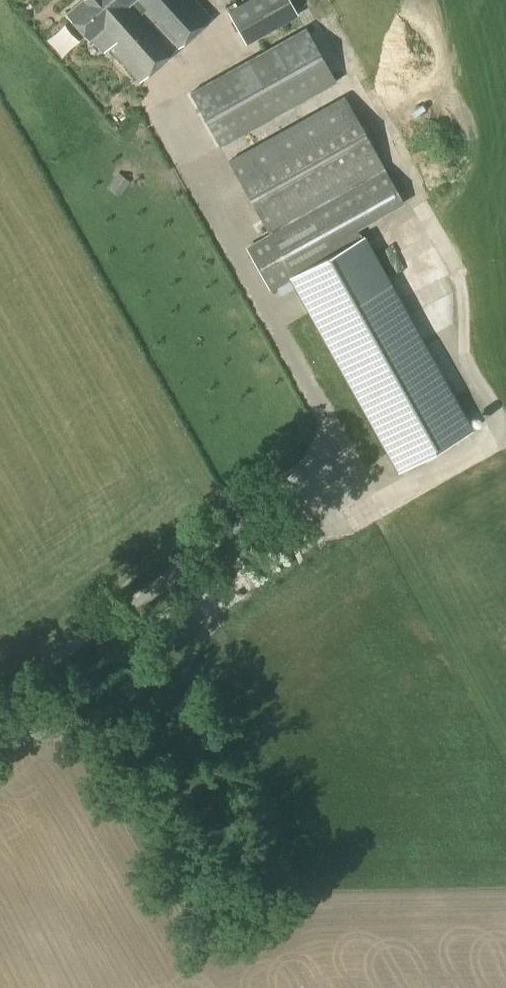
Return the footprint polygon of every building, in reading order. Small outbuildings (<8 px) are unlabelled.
[(66,14),(89,39),(96,33),(140,82),(211,19),(193,0),(82,0),(66,14)] [(299,16),(290,0),(247,0),(227,12),(245,46),(299,16)] [(220,146),(335,82),(306,29),(190,93),(220,146)] [(328,242),(402,201),(344,98),(228,162),(269,236),(245,249),(268,290),(294,275),(400,469),(469,431),(364,237),(334,253),(328,242)] [(109,188),(120,195),(129,183),(118,176),(109,188)] [(289,280),(275,287),(280,295),(293,288),(289,280)] [(433,454),(388,479),(394,488),(438,464),(433,454)] [(214,578),(223,598),(252,585),(243,565),(214,578)] [(217,623),(213,618),(224,609),(209,590),(169,624),(188,647),(217,623)] [(268,620),(277,635),(287,628),(278,614),(268,620)]
